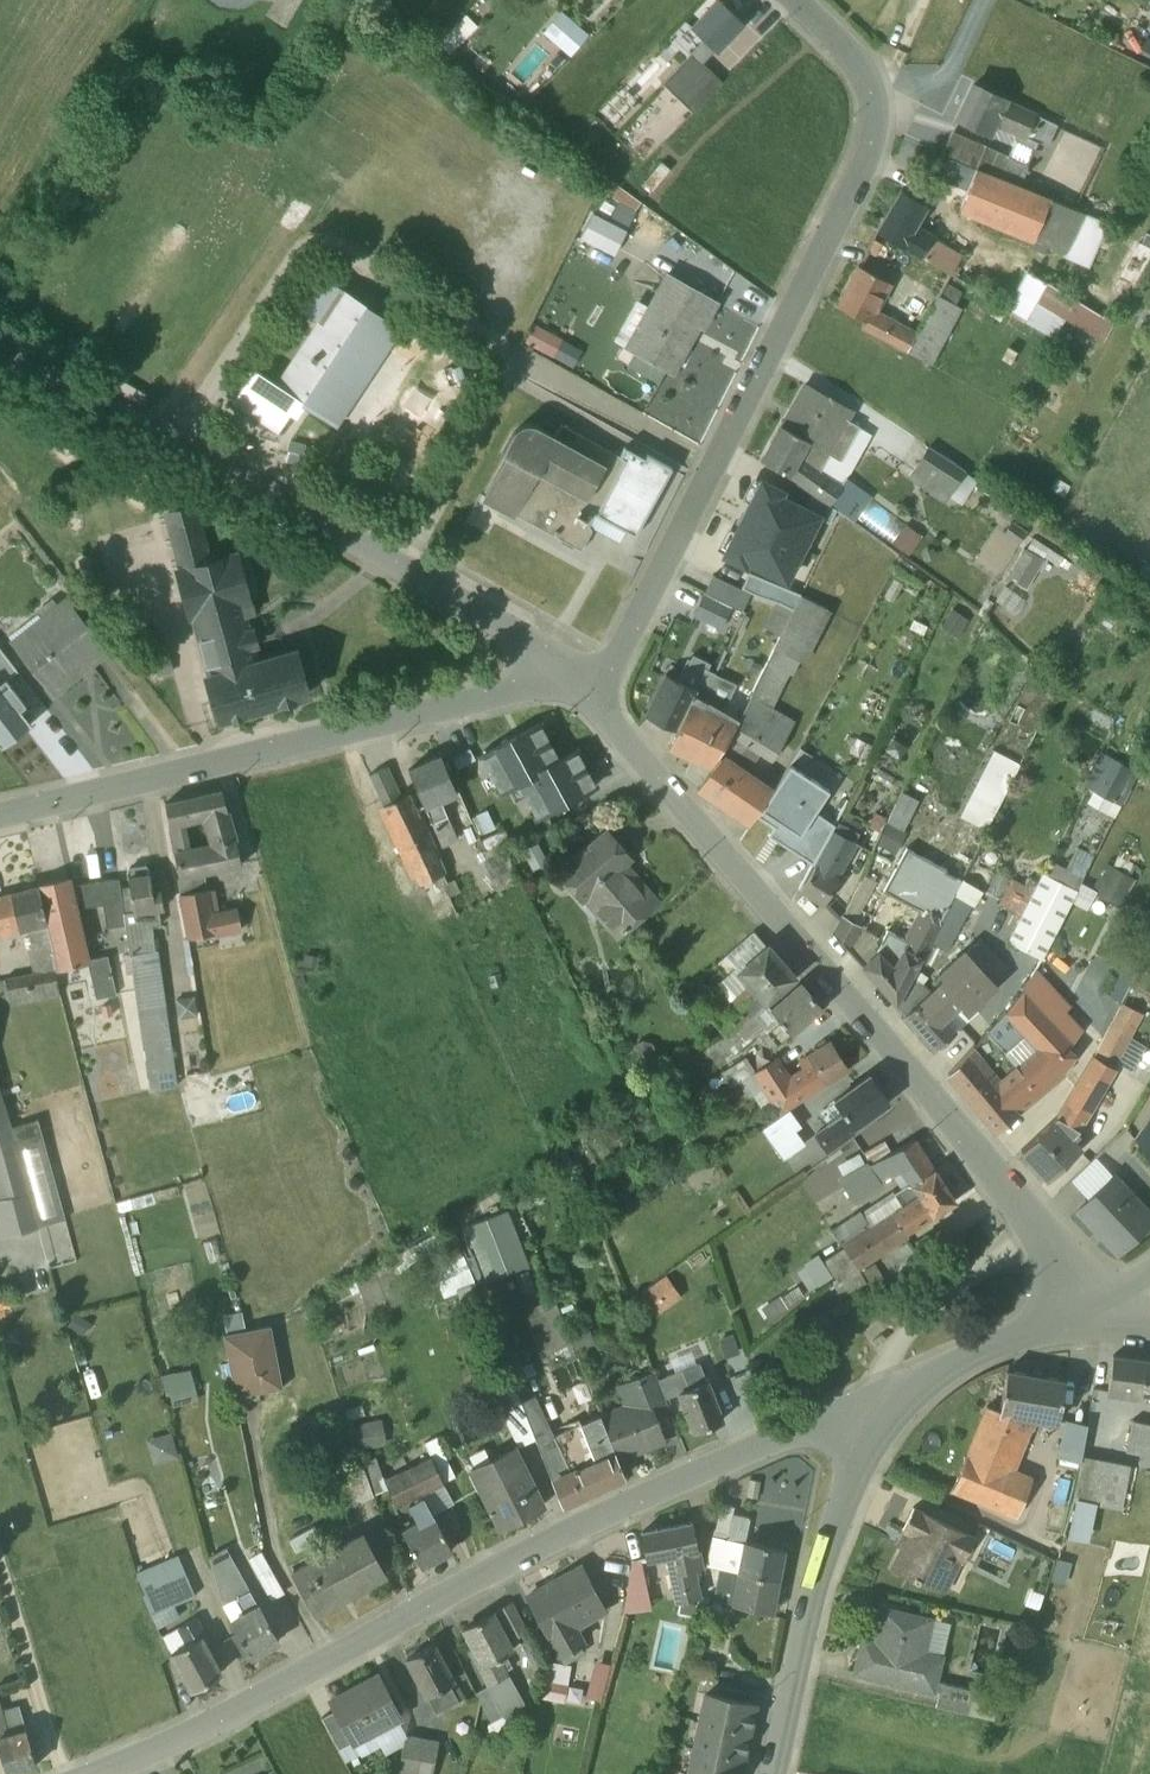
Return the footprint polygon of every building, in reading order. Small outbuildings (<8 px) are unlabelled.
[(692,25),(704,37),(691,51),(702,61),(742,20),(729,8),(731,6),(725,0),(724,0),(723,1),(721,0),(716,0),(692,25)] [(702,61),(691,51),(663,80),(691,107),(720,78),(702,61)] [(1048,118),(972,83),(958,115),(988,128),(993,118),(1027,134),(1029,128),(1030,124),(1044,130),(1048,118)] [(1039,132),(1029,128),(1027,134),(1037,138),(1039,132)] [(984,144),(949,130),(941,151),(974,165),(984,144)] [(1031,152),(1008,142),(1003,152),(994,173),(1019,183),(1031,152)] [(1003,152),(984,144),(974,165),(994,173),(1003,152)] [(974,165),(941,151),(932,170),(967,185),(974,165)] [(994,173),(974,165),(967,185),(959,205),(1032,236),(1034,230),(1049,195),(994,173)] [(604,172),(596,189),(608,198),(611,194),(619,183),(604,172)] [(640,199),(619,183),(611,194),(632,210),(640,199)] [(956,241),(916,216),(925,202),(900,186),(876,226),(879,229),(917,251),(948,269),(962,246),(956,242),(956,241)] [(1034,230),(1064,242),(1065,239),(1082,208),(1049,195),(1034,230)] [(1114,222),(1082,208),(1065,239),(1097,253),(1114,222)] [(1149,245),(1149,230),(1145,227),(1139,239),(1149,245)] [(872,235),(865,247),(873,252),(880,240),(872,235)] [(973,253),(962,246),(948,269),(960,277),(972,255),(973,253)] [(888,279),(858,262),(837,302),(865,318),(861,324),(904,348),(905,347),(912,334),(893,323),(895,320),(872,308),(888,279)] [(1101,338),(1113,318),(1045,278),(1024,266),(1004,304),(1005,305),(1052,333),(1063,315),(1101,338)] [(666,269),(625,342),(666,365),(693,318),(702,324),(716,298),(666,269)] [(399,325),(323,275),(303,305),(319,316),(277,379),(277,380),(304,399),(335,419),(347,400),(343,397),(381,340),(386,344),(399,325)] [(1004,304),(982,290),(975,301),(999,315),(1005,305),(1004,304)] [(960,305),(936,292),(929,306),(952,319),(960,305)] [(929,306),(913,334),(912,334),(905,347),(930,360),(952,319),(929,306)] [(277,379),(253,364),(231,397),(276,426),(289,408),(295,411),(303,400),(304,399),(277,380),(277,379)] [(841,402),(802,381),(781,424),(806,438),(788,471),(812,491),(826,499),(837,483),(817,469),(827,452),(838,458),(858,424),(845,416),(850,407),(841,402)] [(620,451),(561,418),(554,431),(538,422),(530,420),(523,421),(516,424),(511,429),(501,448),(505,450),(483,491),(491,495),(491,497),(492,500),(493,502),(502,507),(504,506),(506,504),(506,503),(581,544),(591,526),(591,524),(590,522),(589,521),(584,518),(588,510),(591,511),(593,511),(595,509),(616,471),(617,469),(616,466),(613,464),(620,451)] [(779,423),(760,456),(788,471),(806,438),(781,424),(779,423)] [(963,465),(927,442),(907,473),(943,496),(963,465)] [(593,511),(634,532),(670,465),(646,452),(644,455),(624,443),(620,451),(613,464),(616,466),(617,469),(616,471),(595,509),(593,511)] [(869,491),(845,473),(837,483),(826,499),(835,506),(850,517),(869,491)] [(761,479),(724,552),(745,562),(747,558),(785,577),(816,514),(817,513),(804,506),(779,494),(781,489),(761,479)] [(826,499),(812,491),(804,506),(817,513),(816,514),(829,520),(835,506),(826,499)] [(192,503),(167,510),(181,564),(207,559),(207,558),(192,503)] [(924,540),(906,528),(894,546),(912,558),(924,540)] [(207,558),(207,559),(181,564),(178,565),(190,612),(193,611),(209,669),(210,670),(257,658),(256,656),(252,639),(256,638),(255,633),(252,624),(248,625),(244,612),(252,610),(249,597),(237,551),(207,558)] [(749,567),(741,584),(776,598),(791,605),(800,588),(749,567)] [(703,588),(741,607),(750,590),(712,571),(703,588)] [(730,604),(702,590),(693,610),(721,623),(730,604)] [(779,631),(748,692),(773,704),(824,602),(799,590),(792,606),(779,631)] [(64,594),(12,636),(53,688),(105,646),(64,594)] [(776,598),(763,623),(779,631),(792,606),(776,598)] [(257,658),(210,670),(209,669),(205,670),(216,714),(254,703),(253,700),(264,697),(265,701),(309,689),(297,644),(256,656),(257,658)] [(0,645),(0,679),(6,675),(7,676),(17,668),(0,645)] [(695,685),(689,698),(715,710),(718,705),(722,707),(726,700),(710,692),(719,673),(714,671),(704,666),(695,685)] [(695,685),(664,670),(645,711),(675,725),(676,726),(689,698),(695,685)] [(27,715),(33,711),(7,676),(6,675),(0,679),(0,742),(1,744),(32,721),(27,715)] [(773,704),(748,692),(735,713),(740,716),(737,721),(753,731),(747,741),(772,758),(793,717),(773,704)] [(715,710),(689,698),(676,726),(675,725),(667,742),(692,753),(685,767),(701,776),(719,750),(717,749),(737,716),(722,707),(718,705),(715,710)] [(558,756),(538,721),(481,752),(500,788),(518,778),(558,756)] [(753,731),(737,721),(723,745),(739,754),(747,741),(753,731)] [(1018,754),(988,741),(958,809),(988,822),(1018,754)] [(574,748),(558,756),(518,778),(537,814),(594,783),(574,748)] [(771,785),(719,750),(701,776),(696,783),(749,819),(754,811),(760,803),(771,785)] [(440,751),(407,765),(423,802),(424,802),(431,818),(446,812),(439,795),(456,788),(440,751)] [(1128,762),(1110,752),(1093,783),(1110,793),(1128,762)] [(771,785),(760,803),(798,828),(812,807),(826,787),(788,761),(771,785)] [(385,763),(368,771),(382,801),(399,793),(385,763)] [(220,784),(164,796),(169,825),(181,823),(180,814),(204,810),(214,839),(235,835),(220,784)] [(886,815),(885,817),(902,825),(916,795),(899,787),(886,815)] [(399,793),(382,801),(407,852),(431,842),(406,790),(399,793)] [(766,830),(813,862),(834,821),(812,807),(798,828),(760,803),(754,811),(772,822),(766,830)] [(867,822),(880,828),(885,817),(886,815),(873,809),(867,822)] [(446,812),(431,818),(441,841),(456,835),(446,812)] [(813,862),(800,886),(823,899),(836,874),(832,872),(851,836),(853,838),(858,828),(837,817),(836,817),(834,821),(813,862)] [(902,825),(885,817),(880,828),(874,840),(894,849),(905,826),(902,825)] [(607,829),(559,869),(580,894),(582,892),(616,931),(621,926),(623,927),(627,924),(625,922),(631,917),(627,912),(651,892),(622,858),(628,853),(607,829)] [(235,835),(214,839),(222,863),(240,859),(235,835)] [(214,839),(195,843),(203,867),(222,863),(214,839)] [(431,842),(407,852),(423,888),(446,877),(431,842)] [(195,843),(173,847),(178,873),(203,867),(195,843)] [(906,844),(899,857),(884,884),(921,906),(939,917),(939,916),(952,890),(961,875),(906,844)] [(506,849),(486,858),(498,884),(518,876),(506,849)] [(1105,860),(1092,884),(1112,896),(1133,858),(1117,850),(1110,862),(1105,860)] [(144,859),(130,861),(127,868),(129,881),(120,884),(125,922),(129,948),(154,945),(150,921),(159,920),(158,901),(161,900),(159,884),(151,885),(148,864),(144,859)] [(1041,867),(1006,936),(1040,953),(1075,884),(1041,867)] [(203,870),(178,875),(180,890),(206,885),(205,877),(203,870)] [(67,875),(38,882),(52,945),(53,945),(54,953),(55,964),(72,960),(72,962),(75,961),(75,959),(87,956),(86,956),(75,906),(67,875)] [(118,875),(77,882),(79,897),(78,897),(79,903),(80,903),(83,926),(119,921),(119,923),(125,922),(120,884),(118,875)] [(952,890),(969,899),(973,901),(981,886),(961,875),(952,890)] [(38,881),(0,889),(0,927),(27,921),(34,952),(41,950),(42,956),(54,953),(53,945),(52,945),(38,882),(38,881)] [(206,885),(180,890),(188,934),(241,924),(237,902),(218,906),(217,900),(209,902),(206,885)] [(969,899),(952,890),(939,916),(939,917),(928,937),(945,946),(969,899)] [(852,910),(843,905),(840,911),(849,916),(852,910)] [(939,917),(921,906),(891,962),(877,947),(862,961),(895,999),(910,971),(928,937),(939,917)] [(849,916),(840,911),(832,929),(847,945),(858,920),(849,916)] [(976,935),(938,969),(942,974),(943,975),(962,994),(966,998),(989,976),(1002,964),(976,935)] [(794,971),(767,940),(737,966),(749,979),(764,997),(794,971)] [(154,945),(129,948),(149,1086),(176,1080),(157,944),(154,945)] [(107,951),(86,956),(87,956),(95,994),(116,990),(107,951)] [(1058,973),(1040,953),(1029,972),(1050,995),(1069,978),(1061,970),(1058,973)] [(54,963),(39,966),(44,993),(59,990),(54,963)] [(39,966),(23,968),(28,995),(44,993),(39,966)] [(23,968),(5,971),(10,998),(28,995),(23,968)] [(910,971),(895,999),(904,1009),(928,988),(910,971)] [(1050,995),(1029,972),(1021,986),(1041,1006),(1052,996),(1050,995)] [(904,1009),(903,1009),(934,1044),(953,1027),(941,1013),(962,994),(943,975),(942,974),(928,988),(904,1009)] [(801,978),(770,1004),(780,1016),(767,1027),(770,1030),(778,1039),(791,1028),(792,1029),(822,1003),(801,978)] [(723,1001),(722,1003),(738,1021),(753,1007),(762,1000),(764,997),(749,979),(723,1001)] [(723,1001),(711,986),(697,997),(726,1031),(738,1021),(722,1003),(723,1001)] [(1021,986),(1004,1007),(1016,1020),(1032,1037),(1052,1018),(1069,1037),(1078,1025),(1052,996),(1041,1006),(1021,986)] [(1119,996),(1111,1013),(1113,1014),(1103,1033),(1106,1035),(1096,1053),(1109,1061),(1137,1007),(1119,996)] [(110,999),(101,1001),(104,1012),(112,1010),(110,999)] [(770,1004),(766,999),(763,1002),(762,1000),(753,1007),(766,1022),(760,1027),(766,1034),(770,1030),(767,1027),(780,1016),(770,1004)] [(738,1021),(726,1031),(738,1045),(760,1027),(766,1022),(753,1007),(738,1021)] [(1004,1007),(986,1026),(997,1039),(1016,1020),(1004,1007)] [(1052,1018),(1032,1037),(1037,1042),(1052,1059),(1065,1043),(1069,1037),(1052,1018)] [(986,1026),(947,1068),(994,1124),(1060,1069),(1052,1059),(1037,1042),(1015,1061),(997,1039),(986,1026)] [(726,1031),(704,1044),(719,1062),(738,1045),(726,1031)] [(804,1064),(788,1074),(785,1070),(765,1083),(771,1092),(780,1106),(845,1064),(828,1039),(827,1040),(801,1058),(804,1064)] [(1065,1043),(1052,1059),(1060,1069),(1074,1050),(1065,1043)] [(1091,1050),(1055,1111),(1078,1124),(1114,1064),(1109,1061),(1096,1053),(1091,1050)] [(747,1051),(724,1066),(733,1080),(744,1073),(756,1065),(747,1051)] [(756,1065),(744,1073),(761,1099),(771,1092),(765,1083),(785,1070),(774,1053),(756,1065)] [(869,1072),(834,1095),(843,1108),(855,1126),(871,1115),(868,1111),(887,1098),(869,1072)] [(1,1194),(1,1195),(28,1188),(20,1160),(14,1135),(13,1132),(12,1132),(9,1122),(0,1092),(0,1191),(1,1194)] [(855,1126),(843,1108),(827,1119),(839,1137),(855,1126)] [(782,1109),(763,1122),(773,1138),(792,1124),(782,1109)] [(1133,1133),(1149,1157),(1149,1110),(1133,1133)] [(1055,1111),(1019,1146),(1047,1175),(1079,1144),(1068,1133),(1078,1124),(1055,1111)] [(37,1114),(9,1122),(12,1132),(13,1132),(14,1135),(41,1127),(37,1114)] [(792,1124),(773,1138),(783,1151),(802,1138),(792,1124)] [(41,1127),(14,1135),(20,1160),(28,1188),(37,1221),(65,1214),(41,1127)] [(913,1135),(891,1147),(901,1164),(923,1151),(913,1135)] [(891,1147),(845,1173),(843,1181),(850,1193),(891,1170),(901,1164),(891,1147)] [(953,1194),(923,1151),(901,1164),(891,1170),(909,1196),(892,1208),(905,1227),(953,1194)] [(1076,1205),(1116,1247),(1149,1215),(1149,1211),(1112,1171),(1076,1205)] [(1,1195),(1,1194),(0,1194),(0,1214),(4,1230),(37,1221),(28,1188),(1,1195)] [(892,1208),(842,1242),(855,1261),(856,1261),(905,1227),(892,1208)] [(861,1209),(841,1221),(849,1233),(868,1221),(861,1209)] [(841,1221),(838,1216),(825,1225),(836,1241),(849,1233),(841,1221)] [(891,1272),(918,1254),(907,1238),(880,1256),(891,1272)] [(842,1242),(824,1254),(835,1273),(830,1275),(832,1279),(841,1291),(845,1288),(846,1290),(865,1276),(856,1263),(857,1263),(856,1261),(855,1261),(842,1242)] [(657,1306),(679,1290),(663,1269),(641,1285),(657,1306)] [(563,1316),(535,1327),(542,1342),(569,1331),(569,1329),(563,1316)] [(269,1319),(223,1328),(235,1390),(281,1381),(269,1319)] [(589,1321),(569,1329),(569,1331),(574,1344),(595,1336),(589,1321)] [(1142,1354),(1111,1350),(1107,1384),(1138,1388),(1142,1354)] [(1142,1354),(1138,1388),(1149,1390),(1149,1355),(1142,1354)] [(706,1376),(699,1357),(681,1364),(688,1383),(678,1387),(678,1388),(692,1425),(722,1415),(708,1376),(706,1376)] [(766,1358),(753,1368),(760,1379),(774,1369),(766,1358)] [(668,1405),(652,1364),(636,1370),(645,1391),(645,1390),(653,1410),(668,1405)] [(681,1364),(665,1369),(673,1390),(678,1388),(678,1387),(688,1383),(681,1364)] [(1062,1374),(1005,1364),(998,1404),(998,1405),(1034,1411),(1055,1414),(1062,1374)] [(636,1370),(617,1378),(625,1398),(645,1391),(636,1370)] [(645,1391),(625,1398),(627,1403),(601,1413),(607,1427),(617,1452),(663,1434),(653,1410),(645,1390),(645,1391)] [(520,1395),(500,1404),(518,1440),(534,1432),(520,1395)] [(985,1400),(951,1482),(1015,1508),(1030,1473),(1007,1464),(1025,1421),(1029,1423),(1034,1411),(998,1405),(998,1404),(985,1400)] [(599,1409),(580,1417),(587,1435),(607,1427),(601,1413),(599,1409)] [(1130,1414),(1124,1444),(1131,1446),(1149,1451),(1149,1419),(1130,1414)] [(1086,1418),(1064,1415),(1057,1450),(1079,1455),(1080,1449),(1086,1418)] [(580,1417),(551,1430),(569,1467),(594,1454),(587,1435),(580,1417)] [(386,1420),(355,1424),(359,1450),(390,1445),(386,1420)] [(607,1427),(587,1435),(594,1454),(569,1467),(551,1474),(560,1497),(622,1468),(617,1452),(607,1427)] [(454,1470),(435,1430),(423,1436),(429,1450),(429,1451),(442,1476),(442,1477),(454,1470)] [(1124,1444),(1102,1438),(1098,1452),(1080,1449),(1079,1455),(1075,1475),(1072,1494),(1074,1495),(1095,1499),(1119,1504),(1131,1446),(1124,1444)] [(541,1498),(513,1441),(490,1452),(492,1457),(475,1465),(473,1461),(470,1462),(498,1519),(541,1498)] [(429,1450),(407,1461),(401,1449),(390,1455),(395,1467),(383,1473),(387,1481),(395,1499),(419,1487),(440,1477),(442,1477),(442,1476),(429,1451),(429,1450)] [(373,1451),(361,1455),(363,1460),(372,1487),(387,1481),(383,1473),(373,1451)] [(363,1460),(331,1471),(341,1500),(373,1489),(372,1487),(363,1460)] [(759,1474),(748,1473),(745,1490),(756,1492),(759,1474)] [(440,1477),(419,1487),(421,1492),(423,1491),(431,1507),(452,1496),(440,1477)] [(431,1507),(423,1491),(421,1492),(408,1499),(417,1515),(400,1523),(420,1559),(451,1543),(431,1507)] [(1095,1499),(1074,1495),(1066,1530),(1087,1535),(1095,1499)] [(724,1498),(719,1497),(714,1522),(727,1525),(731,1507),(733,1500),(724,1498)] [(948,1518),(912,1500),(901,1523),(908,1526),(908,1525),(922,1531),(925,1526),(940,1533),(948,1518)] [(747,1510),(731,1507),(727,1525),(725,1532),(744,1536),(744,1535),(749,1513),(747,1510)] [(690,1517),(640,1527),(646,1555),(666,1551),(672,1582),(695,1577),(692,1564),(699,1562),(690,1517)] [(922,1531),(908,1525),(908,1526),(902,1538),(901,1537),(890,1560),(916,1573),(917,1570),(935,1578),(950,1546),(961,1552),(972,1530),(948,1518),(940,1533),(925,1526),(922,1531)] [(714,1522),(713,1522),(711,1529),(724,1532),(725,1532),(727,1525),(714,1522)] [(360,1526),(291,1564),(314,1605),(383,1568),(360,1526)] [(781,1542),(744,1535),(744,1536),(725,1532),(724,1532),(722,1546),(741,1549),(738,1566),(776,1573),(781,1542)] [(262,1545),(248,1551),(269,1594),(283,1588),(262,1545)] [(1054,1552),(1049,1573),(1062,1577),(1068,1556),(1054,1552)] [(639,1555),(633,1556),(623,1605),(648,1600),(639,1555)] [(174,1557),(139,1572),(146,1587),(163,1580),(180,1572),(174,1557)] [(234,1559),(213,1565),(222,1597),(247,1582),(234,1559)] [(582,1565),(550,1582),(547,1577),(528,1587),(558,1647),(582,1634),(573,1619),(602,1603),(582,1565)] [(776,1573),(738,1566),(734,1583),(715,1579),(713,1591),(732,1595),(732,1596),(770,1603),(776,1573)] [(180,1572),(163,1580),(171,1598),(194,1588),(187,1570),(180,1572)] [(695,1577),(672,1582),(675,1594),(698,1589),(695,1577)] [(146,1587),(143,1588),(151,1606),(171,1598),(163,1580),(146,1587)] [(277,1634),(247,1582),(222,1597),(249,1649),(277,1634)] [(525,1623),(510,1595),(496,1603),(510,1631),(516,1628),(524,1623),(525,1623)] [(925,1611),(880,1601),(870,1644),(859,1642),(853,1665),(931,1683),(936,1660),(914,1655),(925,1611)] [(492,1606),(462,1621),(473,1641),(468,1643),(478,1660),(497,1650),(511,1642),(492,1606)] [(211,1640),(195,1611),(178,1620),(186,1636),(170,1645),(190,1681),(220,1665),(207,1642),(211,1640)] [(178,1620),(161,1629),(170,1645),(186,1636),(178,1620)] [(524,1623),(516,1628),(533,1660),(541,1656),(524,1623)] [(453,1674),(433,1637),(405,1652),(425,1689),(426,1689),(435,1706),(459,1694),(449,1676),(453,1674)] [(497,1650),(478,1660),(487,1678),(487,1679),(506,1668),(504,1663),(498,1652),(497,1650)] [(506,1652),(501,1650),(498,1652),(504,1663),(510,1659),(506,1652)] [(376,1667),(329,1693),(335,1703),(353,1734),(399,1709),(376,1667)] [(506,1668),(487,1679),(503,1707),(522,1697),(506,1668)] [(971,1682),(939,1674),(935,1692),(934,1699),(965,1706),(971,1682)] [(487,1679),(487,1678),(475,1685),(490,1714),(503,1707),(487,1679)] [(705,1687),(686,1773),(738,1773),(754,1698),(705,1687)] [(1,1703),(0,1697),(0,1742),(6,1765),(35,1756),(19,1698),(1,1703)] [(353,1734),(335,1703),(321,1711),(338,1742),(353,1734)] [(438,1737),(404,1731),(397,1765),(431,1772),(438,1737)]
